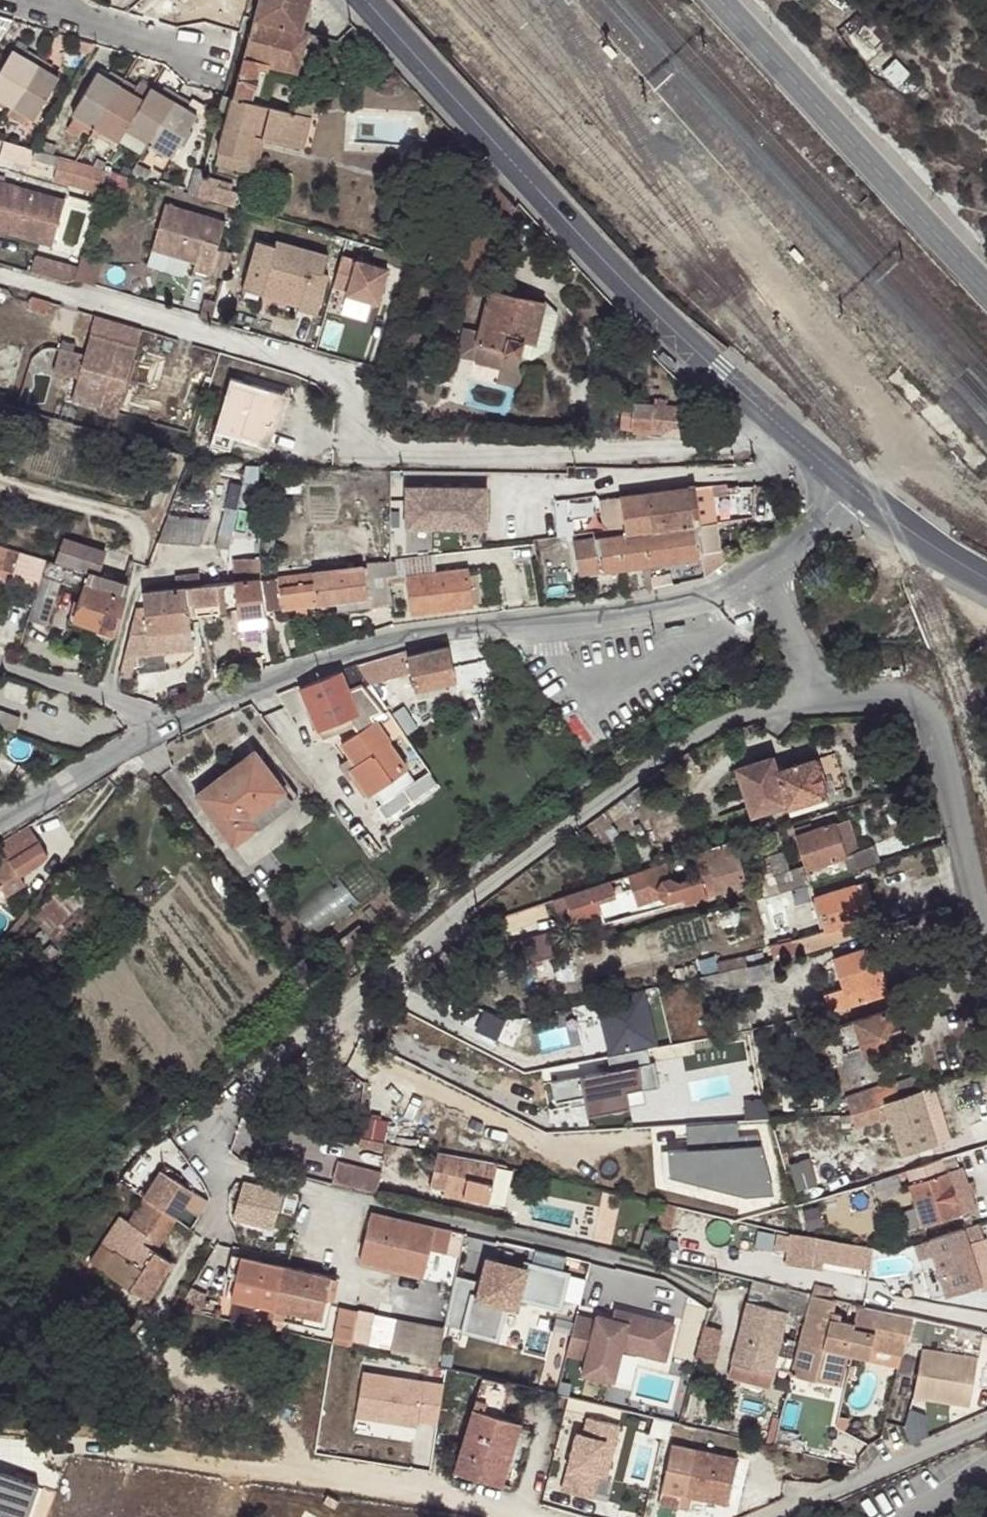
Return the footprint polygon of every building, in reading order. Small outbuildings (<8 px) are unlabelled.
[(244,0),(230,0),(228,10),(240,13),(244,0)] [(256,17),(301,29),(302,25),(309,0),(260,0),(256,17)] [(301,29),(256,17),(235,96),(251,101),(260,67),(268,70),(271,64),(299,71),(310,27),(302,25),(301,29)] [(37,57),(23,49),(20,54),(12,50),(0,70),(0,97),(10,103),(37,57)] [(52,66),(37,57),(10,103),(34,116),(58,77),(50,71),(52,66)] [(97,126),(125,77),(112,69),(107,75),(97,71),(72,110),(97,126)] [(120,140),(128,128),(145,99),(136,92),(138,85),(125,77),(97,126),(120,140)] [(150,141),(179,93),(167,85),(163,92),(153,86),(145,99),(128,128),(150,141)] [(193,102),(179,93),(150,141),(172,154),(198,114),(189,108),(193,102)] [(251,101),(235,96),(221,149),(249,157),(256,132),(304,144),(311,116),(300,113),(251,101)] [(81,121),(94,129),(97,126),(72,110),(64,123),(76,130),(81,121)] [(150,141),(128,128),(120,140),(142,154),(150,141)] [(74,157),(80,147),(70,142),(65,152),(74,157)] [(101,191),(108,169),(103,168),(76,160),(60,156),(55,178),(101,191)] [(146,177),(151,167),(140,161),(135,172),(146,177)] [(198,190),(203,169),(195,166),(190,188),(198,190)] [(220,173),(203,169),(198,190),(197,194),(236,205),(240,192),(216,185),(220,173)] [(129,175),(113,170),(109,185),(128,191),(132,176),(129,175)] [(63,202),(8,181),(0,203),(0,225),(48,243),(63,202)] [(226,219),(166,202),(153,246),(196,260),(194,267),(211,272),(226,219)] [(243,287),(263,292),(266,283),(302,294),(299,303),(298,308),(318,314),(331,273),(324,270),(330,252),(278,237),(276,243),(257,238),(243,287)] [(386,266),(343,256),(337,283),(347,285),(346,292),(378,299),(386,266)] [(266,283),(263,292),(299,303),(302,294),(266,283)] [(538,342),(548,302),(491,287),(476,340),(519,351),(523,339),(538,342)] [(20,301),(41,307),(43,297),(30,293),(23,291),(20,301)] [(559,314),(548,302),(538,342),(523,339),(519,351),(532,355),(550,346),(559,314)] [(89,311),(84,331),(104,336),(109,317),(89,311)] [(130,343),(84,331),(67,393),(95,400),(101,379),(119,384),(130,343)] [(222,376),(211,429),(265,441),(276,386),(222,376)] [(711,395),(698,382),(691,387),(704,400),(711,395)] [(696,406),(612,400),(609,428),(622,429),(622,434),(640,436),(641,430),(694,435),(694,427),(703,428),(705,415),(696,414),(696,406)] [(239,479),(225,528),(243,533),(257,485),(239,479)] [(611,533),(644,529),(700,522),(699,520),(719,517),(715,491),(723,489),(722,480),(600,498),(605,534),(611,533)] [(485,484),(405,484),(405,526),(485,526),(485,484)] [(594,496),(562,498),(564,531),(596,529),(594,496)] [(183,513),(170,512),(160,542),(172,542),(183,513)] [(183,513),(172,542),(188,543),(197,515),(183,513)] [(197,515),(188,543),(202,544),(206,530),(211,516),(197,515)] [(700,522),(644,529),(649,563),(703,555),(703,549),(714,547),(711,520),(700,522)] [(611,533),(616,568),(649,563),(644,529),(611,533)] [(616,568),(611,533),(605,534),(579,538),(584,572),(616,568)] [(65,535),(58,561),(98,572),(106,548),(65,535)] [(568,549),(567,535),(539,537),(540,552),(568,549)] [(38,584),(45,556),(0,543),(0,559),(4,560),(0,573),(38,584)] [(403,558),(407,574),(412,610),(475,603),(471,568),(436,572),(433,553),(403,558)] [(77,619),(115,631),(129,584),(58,561),(45,556),(38,584),(29,616),(47,621),(60,579),(84,588),(77,619)] [(262,571),(262,556),(234,558),(237,580),(263,577),(262,571)] [(403,558),(387,561),(389,577),(407,574),(403,558)] [(382,605),(392,604),(389,577),(387,561),(368,564),(370,578),(375,606),(382,605)] [(364,565),(312,572),(317,603),(367,596),(367,607),(375,606),(370,578),(367,578),(364,565)] [(312,572),(277,577),(280,608),(317,603),(312,572)] [(176,576),(178,586),(201,584),(200,573),(176,576)] [(263,577),(237,580),(241,618),(262,616),(267,615),(266,610),(263,577)] [(277,577),(263,577),(266,610),(280,608),(277,577)] [(219,613),(228,612),(225,581),(215,582),(219,613)] [(191,616),(198,615),(219,613),(215,582),(201,584),(178,586),(143,590),(143,591),(145,609),(148,632),(173,630),(175,636),(181,634),(181,629),(191,628),(191,616)] [(148,632),(145,609),(138,609),(126,654),(195,648),(191,616),(191,628),(181,629),(181,634),(175,636),(173,630),(148,632)] [(685,623),(665,627),(667,636),(687,632),(685,623)] [(416,653),(415,648),(405,650),(413,689),(455,680),(448,646),(416,653)] [(353,664),(363,679),(395,669),(391,654),(377,658),(353,664)] [(357,681),(363,679),(353,664),(345,667),(299,684),(317,727),(349,714),(353,723),(357,730),(341,741),(354,762),(348,766),(366,793),(404,769),(385,741),(387,739),(371,713),(380,709),(357,681)] [(380,709),(371,713),(387,739),(399,731),(382,708),(380,709)] [(19,730),(21,716),(0,709),(0,724),(19,730)] [(321,736),(353,723),(349,714),(317,727),(321,736)] [(231,845),(256,826),(251,816),(284,793),(254,751),(193,794),(231,845)] [(771,759),(736,770),(750,814),(782,804),(786,816),(828,804),(815,760),(777,772),(771,759)] [(251,816),(256,826),(291,802),(284,793),(251,816)] [(847,820),(833,825),(848,872),(861,867),(876,862),(871,846),(856,850),(847,820)] [(809,883),(848,872),(842,855),(833,825),(795,836),(804,865),(790,870),(784,851),(765,856),(779,893),(809,883)] [(5,895),(24,883),(19,876),(42,862),(47,854),(39,841),(0,864),(0,886),(5,895)] [(731,853),(728,843),(705,850),(680,857),(641,870),(645,883),(655,891),(658,900),(667,906),(681,901),(683,907),(705,901),(703,893),(715,889),(716,894),(742,886),(732,853),(731,853)] [(641,870),(627,875),(631,889),(638,888),(658,900),(655,891),(645,883),(641,870)] [(865,880),(854,884),(863,914),(875,911),(865,880)] [(585,889),(561,896),(569,920),(598,911),(595,901),(613,896),(609,881),(585,889)] [(67,884),(41,914),(62,931),(87,901),(67,884)] [(854,884),(813,896),(823,931),(827,944),(880,928),(875,911),(863,914),(854,884)] [(705,901),(717,897),(716,894),(715,889),(703,893),(705,901)] [(804,951),(827,944),(823,931),(798,939),(804,951)] [(523,946),(527,961),(552,955),(549,939),(523,946)] [(830,1013),(888,994),(872,947),(834,958),(842,984),(822,991),(830,1013)] [(769,961),(699,976),(703,992),(772,976),(769,961)] [(650,990),(599,999),(609,1053),(644,1048),(659,1044),(650,990)] [(717,1014),(721,1034),(752,1028),(747,1007),(717,1014)] [(491,1008),(484,1028),(508,1036),(515,1016),(491,1008)] [(835,1028),(853,1080),(884,1070),(879,1056),(888,1053),(890,1061),(908,1054),(892,1009),(835,1028)] [(544,1048),(571,1042),(567,1024),(540,1030),(544,1048)] [(724,1046),(753,1039),(752,1028),(721,1034),(724,1046)] [(644,1048),(609,1053),(612,1067),(552,1076),(556,1099),(586,1095),(588,1109),(633,1102),(631,1090),(658,1086),(655,1061),(646,1063),(644,1048)] [(846,1095),(851,1113),(899,1097),(894,1080),(846,1095)] [(933,1086),(919,1090),(937,1144),(950,1139),(933,1086)] [(937,1144),(919,1090),(899,1097),(851,1113),(856,1128),(887,1118),(899,1156),(937,1144)] [(686,1147),(666,1148),(667,1172),(745,1191),(745,1180),(774,1186),(755,1134),(735,1135),(734,1121),(685,1124),(686,1147)] [(464,1156),(435,1150),(430,1184),(463,1191),(499,1184),(495,1162),(493,1155),(464,1156)] [(922,1226),(958,1214),(941,1159),(904,1171),(922,1226)] [(339,1161),(334,1182),(358,1188),(377,1192),(382,1171),(339,1161)] [(159,1169),(141,1196),(174,1217),(192,1190),(159,1169)] [(891,1175),(871,1182),(879,1206),(898,1199),(891,1175)] [(243,1202),(254,1182),(241,1180),(236,1201),(243,1202)] [(272,1228),(281,1189),(254,1182),(243,1202),(236,1201),(232,1218),(272,1228)] [(174,1217),(141,1196),(125,1219),(129,1222),(118,1239),(112,1235),(105,1246),(111,1250),(109,1254),(99,1248),(91,1260),(147,1297),(172,1260),(153,1248),(174,1217)] [(435,1229),(373,1212),(360,1260),(409,1273),(423,1276),(430,1249),(447,1254),(452,1232),(435,1229)] [(982,1224),(963,1229),(981,1285),(980,1286),(982,1291),(986,1290),(986,1241),(982,1224)] [(963,1229),(927,1241),(931,1255),(945,1297),(980,1286),(981,1285),(963,1229)] [(856,1268),(861,1245),(789,1231),(783,1262),(820,1269),(821,1261),(856,1268)] [(931,1255),(927,1241),(912,1245),(917,1260),(931,1255)] [(559,1307),(566,1275),(478,1255),(460,1333),(496,1341),(504,1306),(517,1298),(559,1307)] [(268,1306),(276,1308),(321,1319),(330,1278),(242,1256),(232,1297),(268,1306)] [(812,1296),(751,1282),(745,1302),(788,1313),(806,1318),(812,1296)] [(906,1341),(908,1341),(914,1319),(896,1314),(886,1313),(856,1306),(852,1321),(832,1317),(835,1301),(812,1296),(806,1318),(791,1376),(821,1383),(829,1350),(868,1361),(871,1350),(875,1333),(906,1341)] [(788,1313),(745,1302),(730,1361),(772,1372),(773,1368),(781,1338),(788,1313)] [(263,1326),(271,1328),(276,1308),(268,1306),(263,1326)] [(332,1341),(350,1345),(358,1311),(340,1306),(332,1341)] [(350,1345),(371,1349),(379,1316),(358,1311),(350,1345)] [(576,1315),(566,1355),(584,1360),(581,1375),(610,1382),(618,1353),(664,1365),(674,1327),(616,1312),(613,1324),(576,1315)] [(371,1349),(389,1354),(398,1320),(379,1316),(371,1349)] [(983,1334),(914,1319),(908,1341),(924,1345),(914,1397),(960,1405),(965,1379),(973,1380),(983,1334)] [(443,1331),(398,1320),(389,1354),(436,1365),(443,1331)] [(871,1350),(901,1357),(906,1341),(875,1333),(871,1350)] [(781,1338),(773,1368),(787,1372),(795,1342),(781,1338)] [(444,1382),(361,1371),(354,1417),(416,1426),(417,1419),(438,1422),(444,1382)] [(501,1419),(511,1385),(483,1378),(454,1472),(501,1486),(520,1424),(501,1419)] [(973,1380),(965,1379),(960,1405),(967,1406),(973,1380)] [(773,1446),(788,1450),(800,1404),(785,1400),(773,1446)] [(583,1436),(575,1434),(561,1490),(591,1498),(596,1476),(606,1479),(620,1424),(587,1416),(583,1436)] [(670,1423),(654,1419),(649,1435),(666,1440),(670,1423)] [(681,1495),(727,1506),(738,1459),(672,1445),(658,1505),(678,1509),(681,1495)] [(0,1472),(0,1511),(18,1516),(28,1516),(38,1485),(0,1472)]
